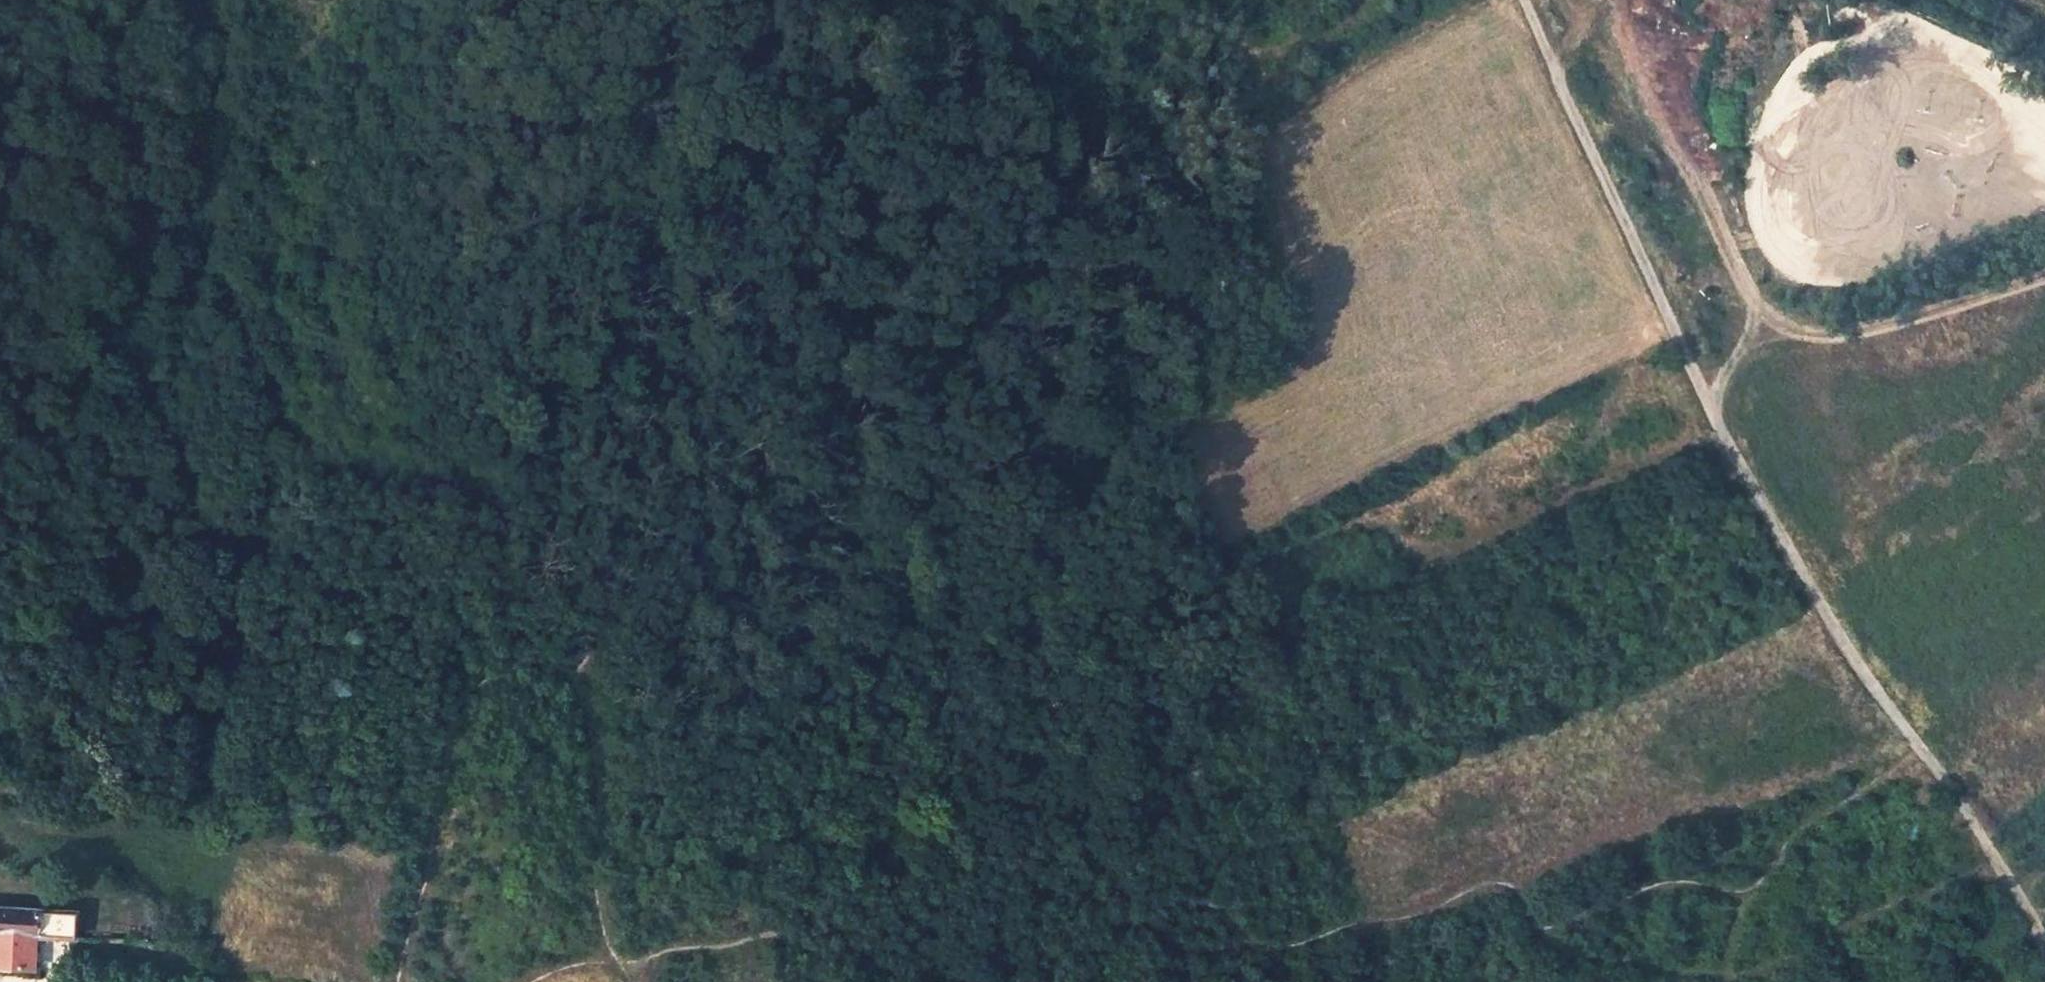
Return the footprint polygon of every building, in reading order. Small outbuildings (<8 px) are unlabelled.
[(1185,762),(1189,778),(1200,776),(1196,759),(1185,762)] [(31,935),(72,936),(72,909),(0,906),(0,966),(30,967),(31,935)]
